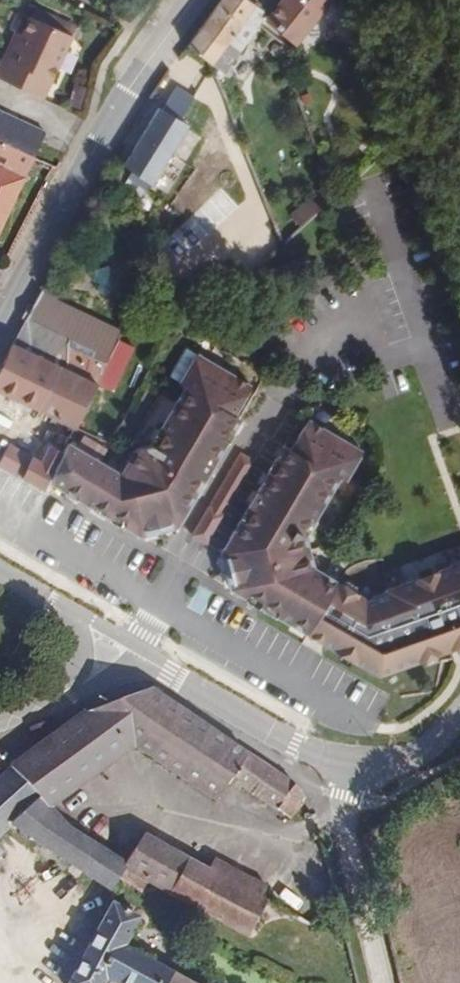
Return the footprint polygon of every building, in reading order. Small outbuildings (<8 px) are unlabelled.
[(196,36),(219,52),(225,67),(236,53),(231,45),(238,34),(247,38),(270,7),(275,0),(223,0),(196,36)] [(332,0),(290,0),(283,8),(302,31),(332,0)] [(0,66),(0,80),(40,99),(71,37),(29,18),(8,61),(2,60),(0,66)] [(291,43),(294,51),(306,46),(303,37),(291,43)] [(183,80),(172,101),(177,103),(183,94),(195,101),(200,90),(183,80)] [(84,109),(88,86),(71,84),(68,107),(84,109)] [(172,101),(168,99),(136,153),(163,169),(196,115),(189,111),(195,101),(183,94),(177,103),(172,101)] [(31,155),(37,143),(42,132),(0,113),(0,141),(31,155)] [(31,155),(0,141),(0,218),(31,155)] [(136,171),(144,193),(151,188),(144,168),(136,171)] [(300,227),(321,209),(309,196),(288,214),(300,227)] [(3,377),(92,417),(95,410),(111,417),(134,367),(120,361),(138,320),(53,278),(37,306),(25,332),(12,354),(3,377)] [(182,371),(192,377),(209,349),(199,342),(182,371)] [(261,381),(209,349),(192,377),(198,382),(164,439),(152,442),(137,466),(122,457),(93,439),(84,434),(79,443),(68,465),(157,520),(182,515),(209,469),(217,474),(242,431),(252,415),(245,410),(261,381)] [(266,490),(319,618),(346,574),(322,559),(313,528),(347,475),(354,479),(372,450),(319,417),(302,445),(296,441),(266,490)] [(99,430),(93,439),(122,457),(128,447),(99,430)] [(17,454),(60,481),(66,470),(68,465),(79,443),(68,436),(58,454),(26,438),(17,454)] [(250,450),(203,528),(218,536),(258,470),(267,456),(252,446),(250,450)] [(68,465),(66,470),(155,527),(188,521),(217,474),(209,469),(182,515),(157,520),(68,465)] [(316,624),(319,618),(266,490),(234,544),(243,579),(316,624)] [(316,624),(371,658),(443,634),(442,632),(459,626),(459,543),(378,571),(378,572),(356,580),(346,574),(319,618),(316,624)] [(443,634),(459,628),(459,626),(442,632),(443,634)] [(34,659),(38,644),(23,640),(19,655),(34,659)] [(228,775),(293,822),(309,801),(304,791),(137,686),(87,708),(16,755),(0,765),(0,835),(4,831),(100,902),(108,888),(143,906),(151,894),(255,942),(277,910),(272,905),(275,897),(220,865),(212,874),(140,838),(115,877),(53,835),(42,811),(124,753),(211,801),(228,775)] [(103,914),(57,982),(163,982),(121,961),(134,932),(103,914)]
